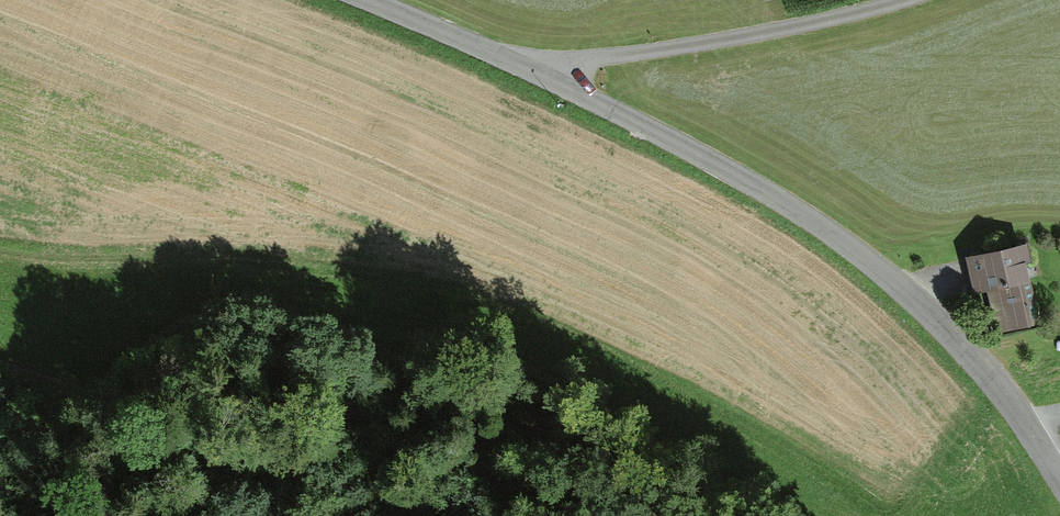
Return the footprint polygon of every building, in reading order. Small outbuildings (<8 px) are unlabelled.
[(993,289),(1003,332),(1037,324),(1028,285),(1021,256),(969,268),(975,294),(993,289)]
